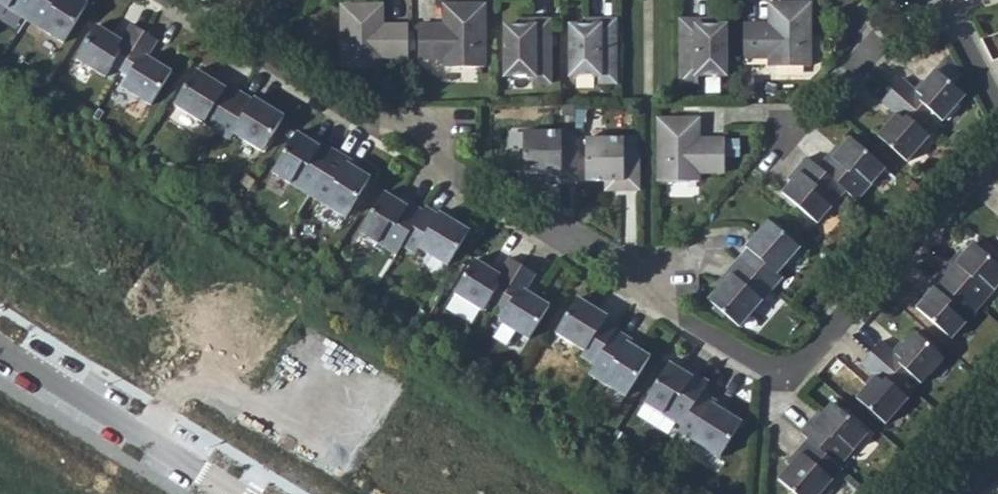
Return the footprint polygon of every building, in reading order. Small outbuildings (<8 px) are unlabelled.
[(45,0),(0,0),(0,9),(29,27),(45,0)] [(29,27),(69,50),(90,14),(70,0),(45,0),(29,27)] [(455,62),(490,64),(489,0),(452,1),(453,22),(427,23),(426,53),(455,53),(455,62)] [(775,52),(776,62),(815,61),(816,0),(778,0),(777,16),(748,15),(749,52),(775,52)] [(343,64),(389,64),(390,56),(412,56),(412,24),(387,23),(388,2),(342,2),(343,64)] [(575,21),(575,70),(600,70),(599,80),(618,79),(616,15),(601,14),(601,22),(575,21)] [(727,76),(728,23),(702,23),(701,14),(684,14),(684,82),(702,82),(702,75),(727,76)] [(550,80),(549,17),(533,15),(533,22),(514,22),(512,69),(532,70),(532,80),(550,80)] [(82,65),(109,83),(117,70),(124,75),(146,36),(135,30),(127,46),(102,32),(82,65)] [(177,77),(150,59),(160,44),(146,36),(124,75),(134,81),(127,94),(156,110),(177,77)] [(935,71),(917,93),(903,80),(891,95),(927,125),(935,116),(943,123),(963,98),(935,71)] [(228,93),(204,77),(183,112),(219,135),(243,95),(233,89),(228,93)] [(241,139),(269,156),(291,119),(265,103),(263,108),(243,95),(219,135),(236,145),(241,139)] [(893,116),(881,134),(910,160),(926,139),(919,132),(927,125),(891,95),(880,107),(893,116)] [(662,116),(661,179),(698,180),(696,169),(731,170),(730,135),(698,133),(696,115),(662,116)] [(564,128),(525,129),(528,169),(560,166),(559,181),(578,181),(579,144),(564,144),(564,128)] [(326,149),(302,133),(276,174),(315,198),(342,151),(329,143),(326,149)] [(591,177),(627,178),(629,187),(642,187),(641,154),(628,153),(629,138),(591,137),(591,177)] [(858,204),(886,170),(855,145),(840,161),(833,155),(820,170),(846,194),(858,204)] [(342,151),(315,198),(353,221),(379,180),(351,164),(353,159),(342,151)] [(802,181),(786,200),(818,226),(846,194),(820,170),(810,161),(797,177),(802,181)] [(388,195),(366,235),(401,255),(407,245),(427,212),(416,205),(411,210),(388,195)] [(428,250),(455,267),(477,228),(447,210),(445,216),(430,206),(427,212),(407,245),(426,255),(428,250)] [(781,272),(803,246),(768,217),(745,241),(749,244),(738,256),(775,287),(785,275),(781,272)] [(960,265),(954,259),(943,272),(980,306),(997,285),(997,264),(976,246),(960,265)] [(484,259),(464,294),(488,309),(495,298),(504,304),(527,265),(514,255),(505,272),(484,259)] [(731,273),(710,296),(744,324),(775,287),(738,256),(727,268),(731,273)] [(508,322),(537,335),(557,302),(534,289),(542,274),(527,265),(504,304),(514,311),(508,322)] [(936,290),(921,309),(954,336),(980,306),(943,272),(930,285),(936,290)] [(563,334),(590,349),(588,354),(600,361),(623,323),(626,320),(613,313),(616,309),(588,291),(563,334)] [(623,323),(600,361),(596,368),(633,391),(658,348),(640,339),(642,333),(623,323)] [(874,349),(909,379),(920,370),(927,376),(946,353),(917,327),(901,347),(886,334),(874,349)] [(876,373),(864,388),(893,413),(909,393),(900,387),(909,379),(874,349),(863,363),(876,373)] [(678,361),(657,396),(691,417),(713,380),(716,375),(704,366),(701,375),(678,361)] [(713,380),(691,417),(688,423),(730,449),(751,411),(725,396),(729,389),(713,380)] [(837,401),(819,418),(815,414),(803,429),(805,432),(811,436),(842,463),(843,463),(872,429),(837,401)] [(787,474),(810,493),(827,493),(848,469),(843,463),(842,463),(811,436),(800,449),(808,452),(787,474)]
